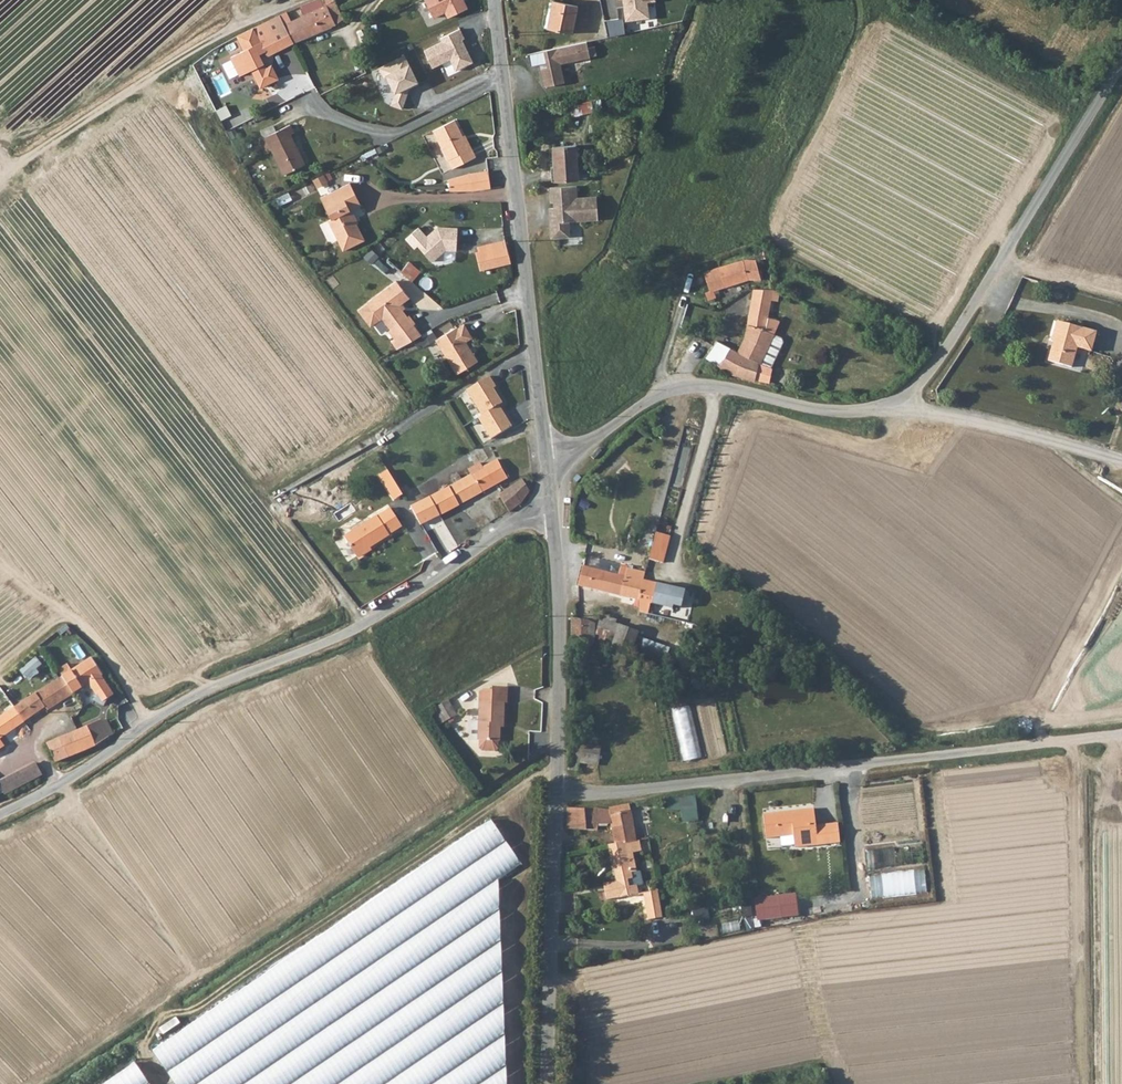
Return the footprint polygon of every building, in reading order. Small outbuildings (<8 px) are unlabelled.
[(287,12),(281,15),(295,44),(332,28),(331,26),(343,18),(335,0),(315,0),(295,9),(297,11),(301,9),(305,16),(292,22),(287,12)] [(623,19),(646,16),(644,2),(653,0),(620,0),(623,19)] [(569,37),(575,10),(551,5),(545,32),(569,37)] [(270,57),(295,44),(281,15),(223,43),(239,71),(270,57)] [(585,47),(584,41),(525,53),(528,66),(536,65),(541,86),(562,81),(558,64),(596,55),(593,45),(585,47)] [(270,57),(239,71),(250,94),(281,78),(270,57)] [(573,104),(574,115),(597,112),(595,101),(573,104)] [(455,119),(435,129),(453,168),(476,157),(473,151),(468,145),(455,119)] [(283,174),(303,163),(289,135),(293,133),(289,125),(257,141),(262,151),(270,147),(283,174)] [(551,143),(551,152),(553,171),(553,177),(575,176),(574,142),(551,143)] [(452,190),(472,189),(490,186),(487,171),(470,174),(451,178),(452,190)] [(332,172),(315,179),(319,187),(335,180),(332,172)] [(325,206),(355,193),(350,182),(320,196),(325,206)] [(574,185),(545,186),(548,207),(545,208),(548,238),(567,237),(566,221),(595,219),(593,196),(574,196),(574,185)] [(355,193),(325,206),(331,218),(327,220),(342,252),(364,242),(348,210),(360,205),(355,193)] [(431,209),(410,232),(426,245),(446,223),(431,209)] [(426,245),(410,232),(386,259),(408,280),(418,270),(411,262),(426,245)] [(478,246),(485,268),(511,262),(505,240),(478,246)] [(755,260),(739,263),(724,267),(731,285),(751,279),(760,278),(755,260)] [(714,290),(731,285),(724,267),(702,272),(710,290),(705,292),(708,300),(717,298),(714,290)] [(415,322),(416,321),(411,316),(409,318),(399,306),(410,296),(397,279),(369,300),(383,317),(384,316),(393,326),(390,329),(397,337),(394,340),(399,347),(424,332),(415,322)] [(749,288),(751,315),(765,315),(762,290),(756,290),(755,288),(749,288)] [(730,372),(749,379),(752,382),(753,382),(754,379),(763,381),(765,373),(758,370),(774,336),(774,335),(764,330),(768,315),(765,315),(751,315),(749,315),(746,336),(740,353),(716,340),(705,356),(730,372)] [(459,324),(437,337),(459,372),(481,359),(469,339),(473,337),(470,332),(472,330),(468,321),(460,326),(459,324)] [(1056,347),(1055,350),(1051,349),(1048,361),(1072,368),(1083,329),(1057,322),(1052,341),(1053,341),(1057,342),(1055,347),(1056,347)] [(758,370),(765,373),(763,381),(764,381),(782,342),(781,339),(774,336),(758,370)] [(493,388),(486,375),(462,389),(477,415),(496,405),(500,403),(491,389),(493,388)] [(510,427),(496,405),(477,415),(474,417),(488,440),(510,427)] [(482,468),(469,475),(420,502),(431,521),(484,494),(482,491),(507,478),(498,459),(482,468)] [(465,469),(469,475),(482,468),(479,462),(465,469)] [(396,501),(406,494),(390,470),(380,476),(396,501)] [(498,496),(508,511),(522,501),(529,492),(523,480),(498,496)] [(493,500),(502,516),(508,511),(498,496),(493,500)] [(420,502),(411,507),(422,525),(431,521),(420,502)] [(388,535),(383,527),(396,517),(390,507),(343,538),(355,557),(388,535)] [(383,527),(388,535),(402,526),(396,517),(383,527)] [(652,560),(667,563),(672,535),(657,532),(652,560)] [(584,566),(579,586),(621,597),(626,576),(621,575),(584,566)] [(621,597),(639,602),(645,580),(626,576),(621,597)] [(678,591),(652,582),(645,580),(639,602),(672,610),(678,591)] [(598,629),(613,633),(615,625),(617,620),(602,616),(598,629)] [(591,621),(572,618),(572,636),(590,639),(591,621)] [(615,625),(613,633),(606,653),(630,661),(638,633),(615,625)] [(22,670),(27,677),(45,664),(41,657),(22,670)] [(667,670),(674,662),(674,661),(669,657),(661,666),(667,670)] [(102,676),(104,675),(93,658),(73,671),(83,688),(86,686),(93,692),(97,698),(95,703),(105,707),(108,699),(114,695),(102,676)] [(62,678),(74,694),(83,688),(73,671),(62,678)] [(74,694),(62,678),(16,709),(25,722),(46,708),(49,711),(74,694)] [(509,688),(494,687),(493,690),(493,703),(504,703),(508,703),(509,688)] [(493,703),(493,690),(484,689),(480,692),(477,740),(478,740),(478,748),(481,751),(494,752),(497,749),(498,741),(499,741),(500,723),(503,723),(504,703),(493,703)] [(460,710),(451,696),(440,702),(449,716),(460,710)] [(692,705),(674,709),(687,765),(705,761),(692,705)] [(25,722),(16,709),(0,720),(0,739),(25,722)] [(100,721),(85,727),(93,747),(109,738),(100,721)] [(93,747),(85,727),(48,743),(56,762),(93,747)] [(587,745),(571,743),(569,761),(569,769),(579,769),(579,762),(584,763),(587,745)] [(599,765),(601,747),(587,745),(584,763),(599,765)] [(36,763),(11,774),(19,786),(42,775),(36,763)] [(19,786),(11,774),(0,779),(0,785),(4,793),(19,786)] [(711,807),(709,791),(700,792),(701,808),(711,807)] [(696,798),(696,793),(668,796),(669,807),(680,806),(680,800),(696,798)] [(609,807),(609,809),(611,809),(611,813),(631,811),(629,804),(609,807)] [(594,807),(580,808),(568,807),(567,828),(599,830),(599,824),(612,824),(615,842),(609,844),(609,846),(637,839),(631,811),(611,813),(611,809),(609,809),(594,807)] [(815,808),(764,813),(766,837),(799,834),(801,846),(819,844),(815,808)] [(485,818),(149,1050),(172,1083),(505,1083),(495,879),(520,863),(485,818)] [(645,850),(642,838),(637,839),(609,846),(617,881),(607,883),(609,889),(605,890),(608,900),(628,895),(629,897),(639,895),(637,885),(633,886),(631,878),(633,877),(632,873),(638,871),(633,853),(645,850)] [(873,896),(928,893),(927,872),(872,875),(873,896)] [(663,917),(659,892),(642,894),(646,920),(663,917)] [(764,897),(768,920),(785,917),(781,894),(764,897)] [(132,1060),(97,1083),(148,1083),(132,1060)]
